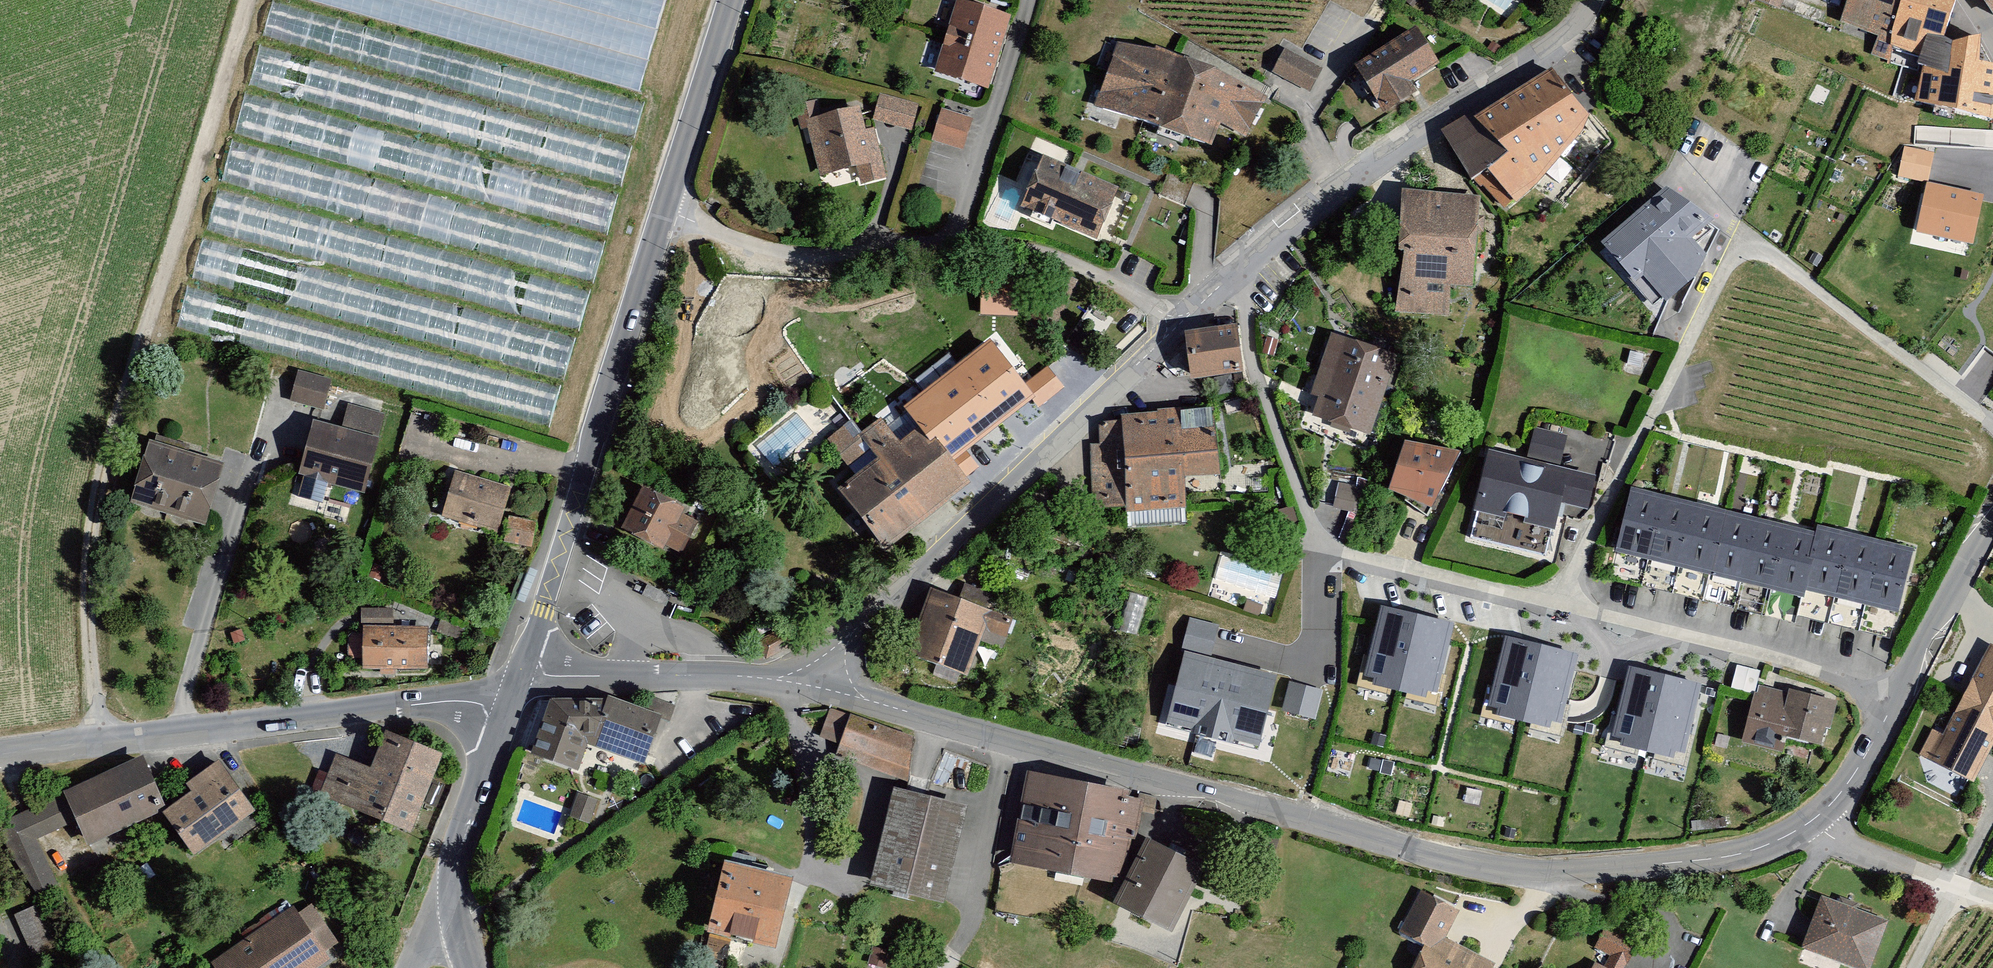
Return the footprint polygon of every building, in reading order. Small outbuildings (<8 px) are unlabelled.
[(647,85),(667,0),(295,0),(294,3),(647,85)] [(1752,5),(1776,15),(1783,0),(1754,0),(1752,5)] [(1839,26),(1878,42),(1871,60),(1916,78),(1928,48),(1942,41),(1954,0),(1850,0),(1839,26)] [(1990,20),(1992,19),(1992,0),(1980,0),(1990,20)] [(286,34),(287,23),(301,23),(301,6),(271,5),(270,34),(286,34)] [(985,93),(1007,21),(956,5),(933,78),(985,93)] [(1415,34),(1355,71),(1384,118),(1414,99),(1407,87),(1436,69),(1415,34)] [(1916,107),(1992,124),(1992,121),(1992,64),(1977,63),(1980,36),(1930,55),(1916,107)] [(1117,48),(1095,109),(1208,150),(1217,125),(1247,136),(1260,99),(1117,48)] [(1284,55),(1272,75),(1309,96),(1320,75),(1284,55)] [(1587,122),(1551,75),(1472,124),(1468,119),(1441,137),(1505,214),(1579,140),(1587,122)] [(265,138),(273,102),(243,96),(235,131),(265,138)] [(916,112),(878,102),(872,125),(910,134),(916,112)] [(857,112),(805,126),(820,181),(856,171),(861,188),(885,182),(872,134),(864,136),(857,112)] [(967,122),(940,114),(933,142),(959,150),(967,122)] [(226,177),(258,179),(260,148),(228,146),(226,177)] [(1934,152),(1904,147),(1898,176),(1927,181),(1934,152)] [(1077,177),(1042,162),(1021,211),(1095,242),(1116,193),(1077,177)] [(1983,201),(1927,189),(1917,236),(1973,248),(1983,201)] [(1716,236),(1665,194),(1602,249),(1653,312),(1705,263),(1716,236)] [(1477,202),(1402,196),(1397,257),(1403,258),(1394,318),(1446,321),(1447,291),(1470,292),(1477,202)] [(201,274),(233,272),(231,243),(198,246),(201,274)] [(1017,279),(960,276),(958,309),(1016,311),(1017,279)] [(234,321),(239,302),(187,289),(178,323),(248,341),(252,325),(234,321)] [(1235,330),(1184,338),(1190,384),(1241,377),(1235,330)] [(989,339),(904,407),(921,425),(925,428),(952,461),(1035,396),(1025,384),(989,339)] [(1393,359),(1330,339),(1311,400),(1318,402),(1312,421),(1368,438),(1393,359)] [(1049,366),(1025,384),(1035,396),(1041,405),(1065,384),(1049,366)] [(297,374),(289,403),(322,412),(329,383),(297,374)] [(341,431),(312,423),(297,477),(302,479),(297,499),(320,505),(325,485),(362,494),(382,418),(347,408),(341,431)] [(1178,436),(1176,414),(1121,418),(1121,426),(1099,428),(1101,448),(1090,449),(1095,511),(1126,508),(1127,516),(1185,511),(1183,482),(1216,480),(1212,433),(1178,436)] [(877,463),(837,494),(883,553),(967,479),(952,461),(925,428),(921,425),(900,442),(882,418),(860,432),(851,422),(831,440),(849,464),(867,450),(877,463)] [(1565,443),(1535,435),(1528,462),(1558,470),(1565,443)] [(221,466),(148,444),(129,505),(203,527),(221,466)] [(1454,456),(1405,448),(1389,495),(1434,505),(1454,456)] [(1596,483),(1487,458),(1473,516),(1553,535),(1559,508),(1589,515),(1596,483)] [(505,491),(454,476),(442,519),(492,533),(505,491)] [(1337,482),(1334,507),(1357,510),(1360,485),(1337,482)] [(682,506),(643,487),(623,528),(661,547),(682,506)] [(1662,502),(1631,495),(1616,557),(1648,564),(1662,502)] [(1694,509),(1662,502),(1648,564),(1680,572),(1694,509)] [(1723,516),(1694,509),(1680,572),(1708,579),(1723,516)] [(1755,524),(1723,516),(1708,579),(1741,586),(1755,524)] [(507,523),(503,548),(530,551),(533,526),(507,523)] [(1784,531),(1755,524),(1741,586),(1770,593),(1784,531)] [(1816,538),(1784,531),(1770,593),(1802,601),(1803,594),(1816,538)] [(1847,539),(1818,532),(1816,538),(1803,594),(1832,601),(1847,539)] [(1879,546),(1847,539),(1832,601),(1864,608),(1879,546)] [(1912,554),(1879,546),(1864,608),(1897,616),(1912,554)] [(1008,622),(930,593),(907,657),(965,678),(982,630),(1002,637),(1008,622)] [(1451,625),(1382,607),(1365,673),(1376,676),(1374,682),(1424,694),(1426,686),(1435,689),(1451,625)] [(390,614),(361,614),(361,629),(391,629),(390,614)] [(1220,626),(1188,618),(1180,647),(1213,655),(1220,626)] [(362,630),(361,672),(423,672),(423,631),(362,630)] [(1577,654),(1507,637),(1491,703),(1501,705),(1499,712),(1549,724),(1551,716),(1561,718),(1577,654)] [(1277,676),(1184,653),(1166,724),(1258,747),(1277,676)] [(1701,684),(1631,667),(1615,733),(1625,736),(1623,742),(1673,754),(1675,746),(1685,748),(1701,684)] [(1950,775),(1992,792),(1992,671),(1950,775)] [(1322,690),(1289,681),(1281,710),(1314,719),(1322,690)] [(1753,688),(1741,742),(1773,749),(1775,738),(1817,747),(1821,731),(1827,733),(1834,703),(1789,693),(1788,696),(1753,688)] [(606,702),(548,704),(531,757),(576,774),(584,749),(590,748),(641,768),(658,721),(606,702)] [(851,720),(836,758),(906,784),(909,740),(851,720)] [(369,773),(336,759),(319,799),(407,836),(440,759),(384,736),(369,773)] [(140,759),(61,795),(84,847),(163,811),(140,759)] [(252,814),(217,765),(185,787),(190,795),(162,815),(190,857),(252,814)] [(1142,799),(1025,777),(1009,862),(1126,883),(1142,799)] [(963,810),(892,792),(869,886),(940,904),(963,810)] [(596,804),(577,798),(569,821),(588,827),(596,804)] [(0,827),(0,830),(31,899),(55,888),(35,843),(68,828),(56,802),(0,827)] [(1170,935),(1202,872),(1146,845),(1115,908),(1170,935)] [(722,867),(706,937),(774,952),(790,883),(722,867)] [(1424,950),(1444,942),(1457,916),(1420,897),(1399,936),(1424,950)] [(14,913),(32,952),(59,939),(41,901),(14,913)] [(1803,951),(1848,967),(1870,967),(1886,925),(1821,901),(1803,951)] [(213,961),(217,967),(312,967),(327,958),(292,907),(213,961)] [(1595,951),(1610,958),(1605,967),(1625,967),(1637,943),(1606,928),(1595,951)] [(1414,967),(1493,967),(1444,942),(1424,950),(1414,967)]
